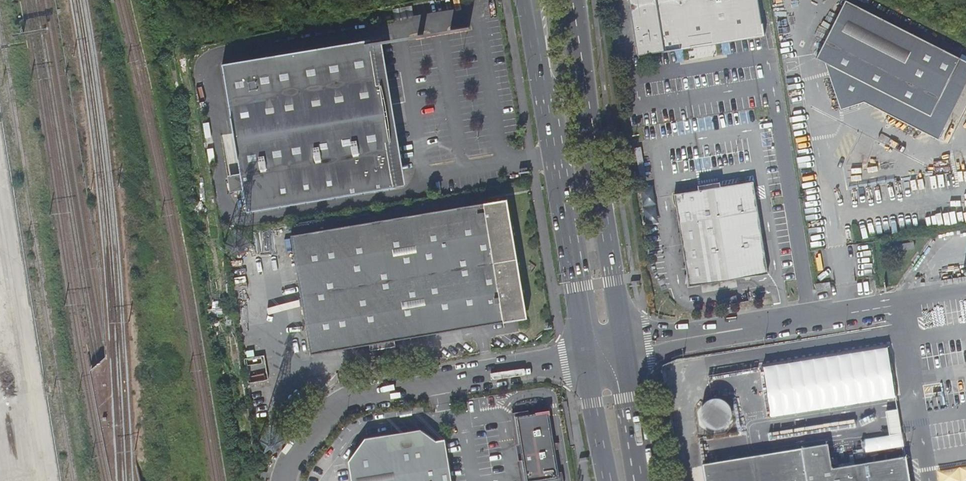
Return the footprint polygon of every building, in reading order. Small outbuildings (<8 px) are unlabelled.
[(762,34),(757,0),(628,0),(637,54),(696,44),(762,34)] [(959,57),(959,56),(849,0),(845,0),(816,56),(825,60),(831,64),(838,86),(843,102),(853,99),(881,90),(930,115),(959,57)] [(246,211),(395,188),(387,143),(391,142),(386,113),(381,84),(378,84),(371,40),(222,64),(246,211)] [(833,87),(840,109),(864,101),(938,138),(965,84),(965,60),(960,57),(959,57),(930,115),(881,90),(853,99),(843,102),(838,86),(833,87)] [(825,60),(833,87),(838,86),(831,64),(825,60)] [(943,141),(949,143),(965,103),(965,102),(960,100),(943,141)] [(688,286),(768,273),(753,181),(720,186),(709,188),(698,190),(673,193),(688,286)] [(697,185),(698,190),(709,188),(720,186),(720,181),(697,185)] [(522,295),(513,242),(506,200),(292,235),(306,323),(311,355),(420,336),(503,322),(500,299),(522,295)] [(526,318),(522,295),(500,299),(503,322),(526,318)] [(515,415),(526,480),(535,480),(559,477),(548,410),(515,415)] [(890,435),(902,435),(901,411),(889,411),(890,435)] [(874,421),(876,432),(890,430),(888,418),(874,421)] [(442,437),(438,438),(434,439),(419,429),(364,438),(348,461),(351,480),(449,480),(442,437)] [(697,443),(690,452),(695,480),(910,480),(906,459),(833,469),(829,446),(733,461),(731,450),(718,452),(716,441),(697,443)] [(936,467),(938,480),(965,480),(965,463),(936,467)]
